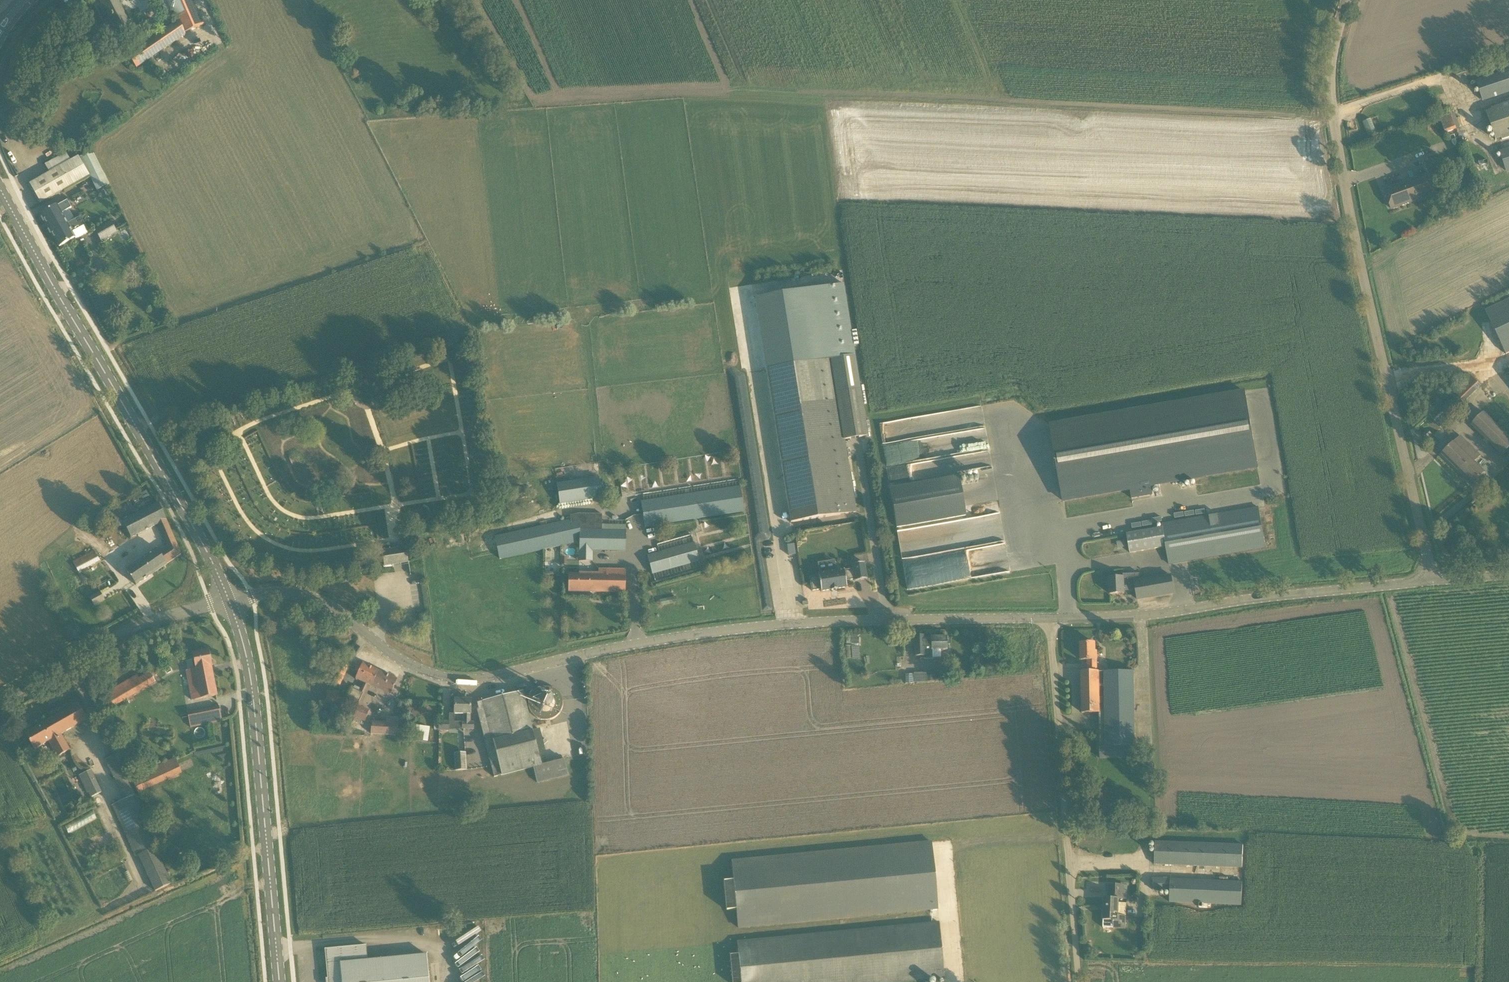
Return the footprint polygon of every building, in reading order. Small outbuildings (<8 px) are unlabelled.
[(109,19),(104,21),(113,39),(132,30),(117,0),(99,0),(109,19)] [(179,21),(128,55),(136,67),(185,34),(184,32),(203,24),(192,0),(169,0),(179,21)] [(1508,92),(1508,70),(1475,82),(1482,101),(1508,92)] [(1486,112),(1496,140),(1501,138),(1502,140),(1508,138),(1508,102),(1491,108),(1492,110),(1486,112)] [(1440,118),(1445,133),(1459,128),(1454,113),(1440,118)] [(1377,134),(1371,119),(1363,122),(1369,137),(1377,134)] [(1508,170),(1508,148),(1499,152),(1505,171),(1508,170)] [(30,183),(41,203),(89,176),(97,191),(110,184),(92,151),(79,158),(78,155),(70,160),(66,153),(48,163),(53,171),(30,183)] [(1428,173),(1393,187),(1384,191),(1391,209),(1417,200),(1416,198),(1424,196),(1425,198),(1437,193),(1428,173)] [(1470,191),(1460,194),(1462,201),(1472,197),(1470,191)] [(41,214),(53,235),(69,225),(68,224),(63,215),(62,213),(71,208),(67,200),(58,205),(57,205),(41,214)] [(75,221),(68,224),(69,225),(53,235),(59,247),(75,238),(76,239),(88,233),(84,226),(86,225),(81,217),(75,221)] [(117,231),(112,221),(95,230),(100,240),(117,231)] [(773,410),(789,513),(791,523),(856,512),(854,502),(844,438),(867,434),(859,386),(857,374),(843,283),(754,298),(764,358),(766,367),(773,410)] [(1485,311),(1506,354),(1508,353),(1508,299),(1485,311)] [(1470,375),(1452,393),(1428,415),(1439,427),(1463,405),(1462,404),(1481,386),(1470,375)] [(1258,467),(1245,392),(1050,426),(1063,501),(1130,489),(1132,499),(1153,495),(1151,486),(1258,467)] [(1508,448),(1508,437),(1484,412),(1470,426),(1501,456),(1508,448)] [(1428,431),(1423,436),(1426,440),(1432,435),(1428,431)] [(1480,456),(1461,436),(1442,455),(1472,485),(1485,473),(1474,462),(1480,456)] [(890,488),(897,527),(966,516),(959,476),(890,488)] [(599,478),(557,485),(560,504),(602,497),(599,478)] [(743,512),(739,486),(642,501),(645,527),(743,512)] [(129,556),(120,562),(136,585),(167,565),(167,564),(181,554),(159,503),(123,519),(130,536),(156,524),(166,547),(159,553),(156,549),(135,564),(129,556)] [(1265,547),(1259,508),(1162,525),(1163,528),(1127,534),(1130,553),(1166,547),(1169,564),(1265,547)] [(566,520),(548,524),(495,536),(498,552),(500,559),(560,546),(569,544),(579,542),(579,561),(593,561),(593,551),(625,551),(625,530),(601,530),(601,524),(601,514),(578,514),(570,515),(571,519),(566,520)] [(694,543),(657,554),(648,556),(652,574),(699,561),(694,543)] [(393,566),(392,556),(391,549),(381,550),(384,567),(393,566)] [(94,550),(73,561),(79,572),(100,561),(94,550)] [(819,576),(810,578),(812,591),(821,590),(821,591),(831,590),(831,591),(837,590),(837,589),(847,587),(846,581),(854,579),(855,581),(867,579),(864,563),(852,565),(853,569),(844,571),(844,570),(836,572),(835,570),(826,571),(826,573),(818,574),(819,576)] [(579,576),(569,576),(569,592),(625,593),(625,570),(605,570),(605,574),(579,574),(579,576)] [(71,604),(94,594),(83,571),(61,581),(71,604)] [(1123,574),(1123,578),(1109,578),(1110,594),(1124,594),(1124,591),(1136,590),(1137,600),(1174,593),(1171,576),(1140,581),(1140,574),(1123,574)] [(94,605),(104,600),(100,592),(90,597),(94,605)] [(848,646),(848,658),(859,658),(858,635),(851,635),(851,640),(854,640),(854,646),(848,646)] [(916,657),(920,657),(920,659),(932,659),(932,651),(947,650),(947,637),(925,638),(925,636),(915,636),(916,657)] [(1099,759),(1135,758),(1134,746),(1136,746),(1134,671),(1097,672),(1097,652),(1095,652),(1095,643),(1081,644),(1081,660),(1088,660),(1088,672),(1081,672),(1082,713),(1098,713),(1099,759)] [(186,670),(192,701),(217,696),(211,666),(212,666),(209,650),(193,653),(196,668),(186,670)] [(359,703),(367,685),(370,678),(373,680),(378,670),(363,664),(359,662),(355,671),(359,673),(356,679),(364,683),(360,693),(350,689),(347,697),(359,703)] [(340,685),(348,667),(340,663),(332,681),(340,685)] [(370,678),(367,685),(390,695),(397,680),(378,670),(373,680),(370,678)] [(110,709),(155,682),(150,673),(139,679),(137,675),(102,696),(110,709)] [(530,711),(530,713),(531,714),(532,715),(534,717),(535,718),(536,719),(538,719),(539,720),(541,720),(543,721),(544,721),(546,721),(548,721),(549,720),(551,720),(553,719),(554,719),(556,718),(557,717),(558,716),(559,714),(560,713),(561,712),(562,710),(562,708),(563,707),(563,705),(563,703),(563,701),(563,700),(563,698),(562,697),(561,695),(560,694),(559,692),(558,691),(557,690),(556,689),(555,688),(550,695),(549,694),(548,694),(546,693),(545,693),(543,694),(540,686),(538,687),(537,688),(535,688),(534,689),(533,691),(532,692),(531,693),(530,695),(529,696),(528,698),(528,699),(528,701),(528,703),(528,705),(528,706),(528,708),(529,710),(530,711)] [(327,707),(339,707),(338,691),(326,691),(327,707)] [(477,709),(479,719),(495,777),(533,768),(537,783),(568,775),(564,760),(541,765),(522,691),(477,702),(478,708),(477,709)] [(449,731),(454,730),(454,714),(463,714),(463,722),(462,722),(462,729),(474,729),(474,722),(471,722),(471,700),(462,700),(461,698),(457,698),(456,700),(455,700),(454,714),(449,714),(449,722),(449,731)] [(61,735),(87,720),(78,704),(25,734),(35,750),(49,742),(57,757),(69,750),(61,735)] [(352,721),(363,725),(369,710),(357,706),(352,721)] [(220,707),(194,712),(188,714),(190,727),(222,721),(220,707)] [(371,734),(397,736),(398,724),(371,722),(371,734)] [(449,731),(449,722),(439,722),(439,731),(449,731)] [(418,741),(420,726),(412,725),(410,740),(418,741)] [(420,741),(430,741),(430,726),(420,726),(420,741)] [(454,771),(467,770),(465,752),(453,753),(454,771)] [(113,778),(115,777),(118,784),(127,780),(115,756),(105,761),(113,778)] [(137,792),(181,772),(175,757),(131,777),(137,792)] [(89,792),(92,797),(101,793),(90,770),(79,775),(87,793),(89,792)] [(135,856),(137,855),(155,847),(158,846),(134,795),(112,805),(135,856)] [(937,841),(850,847),(858,853),(862,853),(875,861),(875,867),(884,867),(888,869),(888,877),(881,888),(890,893),(891,907),(896,907),(898,908),(908,907),(908,912),(915,911),(913,894),(923,894),(924,905),(918,905),(926,910),(942,909),(937,841)] [(1242,868),(1243,845),(1155,842),(1154,864),(1242,868)] [(810,853),(732,858),(733,880),(723,881),(725,910),(736,909),(737,921),(740,921),(740,928),(757,927),(757,919),(770,918),(770,909),(779,909),(778,898),(794,897),(793,888),(807,887),(807,877),(816,877),(815,871),(811,871),(810,853)] [(1241,905),(1242,882),(1154,878),(1153,890),(1170,891),(1169,902),(1241,905)] [(1104,898),(1103,921),(1113,921),(1113,928),(1125,929),(1126,916),(1118,916),(1119,899),(1124,899),(1124,885),(1108,884),(1108,898),(1104,898)] [(741,940),(732,981),(810,981),(809,979),(817,979),(825,971),(827,973),(828,967),(805,962),(816,961),(818,952),(834,950),(830,946),(842,939),(845,942),(847,935),(867,939),(882,932),(885,935),(888,932),(902,946),(903,941),(918,933),(928,951),(945,950),(942,921),(741,940)] [(365,945),(325,949),(328,981),(428,981),(425,954),(366,960),(365,945)]
